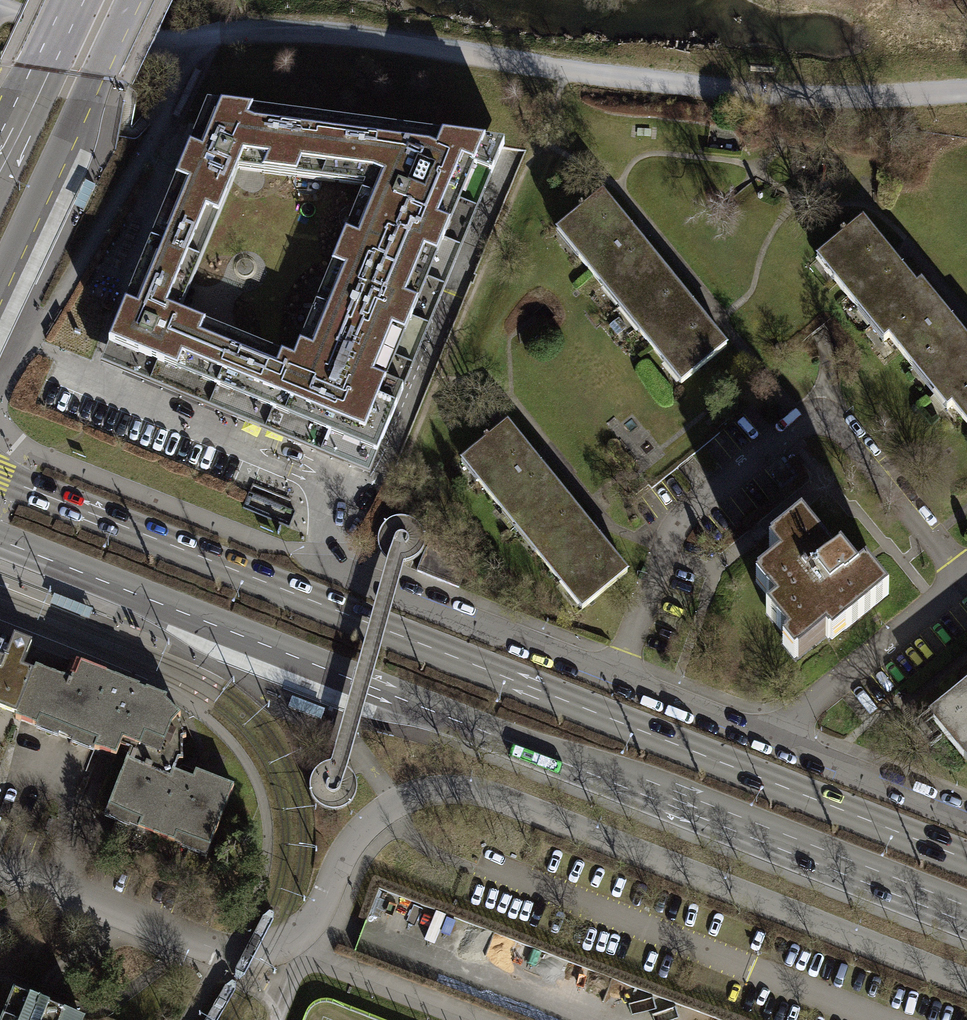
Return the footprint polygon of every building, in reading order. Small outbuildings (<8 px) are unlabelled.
[(404,398),(401,396),(492,181),(495,182),(504,153),(208,113),(97,374),(369,477),(404,398)] [(552,233),(680,389),(728,350),(697,313),(634,236),(599,194),(552,233)] [(810,262),(877,344),(882,339),(940,411),(945,407),(966,433),(966,352),(941,320),(919,293),(912,298),(884,264),(854,227),(810,262)] [(503,424),(462,457),(516,523),(556,490),(533,461),(503,424)] [(516,523),(583,605),(623,573),(591,533),(556,490),(516,523)] [(763,594),(773,606),(764,613),(783,638),(780,640),(794,657),(822,634),(825,638),(840,626),(842,628),(883,595),(862,569),(853,576),(836,555),(829,561),(797,521),(767,545),(778,559),(754,579),(765,593),(763,594)] [(426,536),(413,571),(455,587),(468,552),(426,536)] [(19,717),(37,672),(23,667),(31,645),(14,638),(12,644),(0,640),(0,709),(19,717)] [(19,717),(128,759),(174,777),(176,773),(186,738),(181,716),(167,698),(75,662),(67,682),(37,672),(19,717)] [(933,720),(963,756),(966,753),(966,692),(933,720)] [(128,759),(108,807),(210,847),(234,786),(196,771),(193,779),(176,773),(174,777),(128,759)] [(83,1016),(12,986),(0,1015),(0,1019),(81,1019),(83,1016)]
